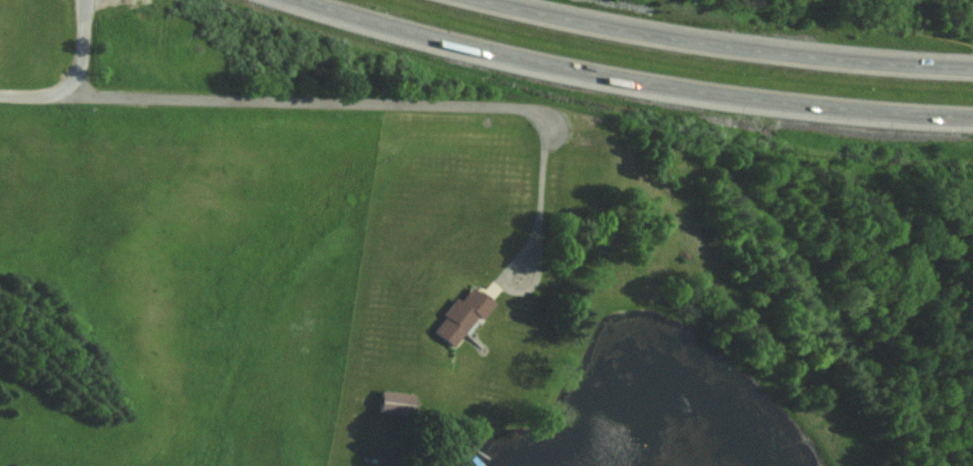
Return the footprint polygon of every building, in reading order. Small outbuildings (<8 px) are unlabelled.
[(491,303),(471,288),(460,303),(457,301),(432,332),(454,350),(491,303)] [(379,416),(413,419),(415,395),(380,393),(379,416)]
